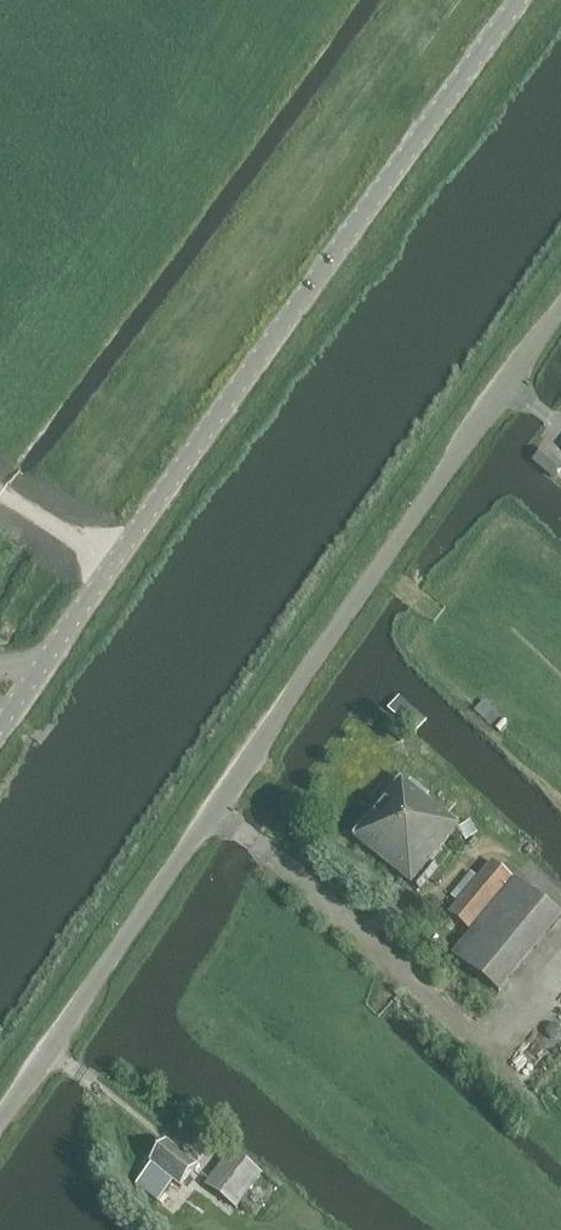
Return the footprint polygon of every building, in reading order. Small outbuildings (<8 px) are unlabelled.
[(534,462),(553,477),(560,467),(560,464),(543,450),(534,462)] [(503,719),(483,701),(475,711),(495,728),(503,719)] [(353,837),(411,885),(459,827),(401,780),(353,837)] [(492,862),(480,878),(471,871),(451,896),(460,902),(449,915),(468,931),(512,878),(492,862)] [(421,892),(439,871),(432,864),(414,886),(421,892)] [(560,918),(516,881),(454,956),(499,993),(560,918)] [(197,1168),(194,1165),(198,1159),(189,1152),(184,1157),(167,1143),(151,1164),(152,1165),(137,1184),(158,1201),(173,1181),(181,1188),(197,1168)] [(231,1150),(204,1185),(235,1208),(242,1199),(262,1215),(277,1196),(257,1180),(262,1174),(231,1150)]
